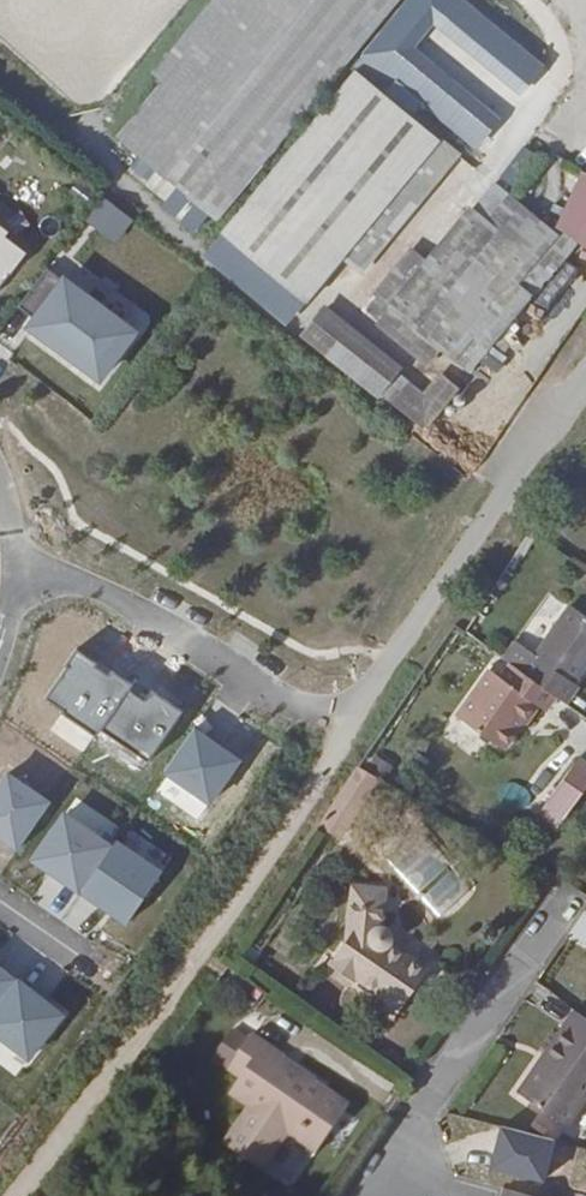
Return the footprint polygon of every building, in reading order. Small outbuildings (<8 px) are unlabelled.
[(218,221),(390,0),(223,0),(159,82),(113,141),(218,221)] [(159,82),(223,0),(204,0),(148,73),(159,82)] [(444,29),(467,0),(439,0),(427,14),(444,29)] [(507,0),(467,0),(444,29),(480,56),(517,7),(507,0)] [(460,145),(356,64),(225,237),(263,268),(251,284),(295,319),(345,257),(359,268),(460,145)] [(516,184),(534,150),(519,142),(501,176),(516,184)] [(515,198),(492,182),(469,210),(493,228),(515,198)] [(84,217),(114,241),(134,217),(104,193),(84,217)] [(493,228),(469,210),(380,326),(431,364),(442,349),(471,370),(490,346),(531,293),(576,235),(554,219),(549,224),(515,198),(493,228)] [(23,255),(1,239),(5,233),(0,230),(0,284),(23,255)] [(557,299),(579,312),(585,300),(585,250),(585,249),(557,299)] [(129,336),(45,270),(16,307),(34,321),(29,327),(46,340),(43,344),(58,355),(60,352),(80,367),(78,371),(93,382),(129,336)] [(565,319),(531,293),(490,346),(524,373),(565,319)] [(323,314),(311,330),(436,427),(467,386),(448,372),(430,395),(323,314)] [(537,672),(515,654),(502,672),(508,676),(497,690),(484,682),(452,729),(505,765),(519,743),(512,739),(528,715),(536,720),(544,727),(555,710),(570,721),(581,701),(577,698),(585,684),(585,630),(572,620),(537,672)] [(536,720),(528,715),(512,739),(519,743),(536,720)] [(236,761),(191,730),(161,772),(207,803),(236,761)] [(557,802),(578,817),(585,805),(585,776),(578,771),(557,802)] [(392,804),(372,793),(338,843),(335,847),(353,860),(392,804)] [(61,816),(30,861),(78,893),(108,849),(61,816)] [(112,843),(108,849),(78,893),(123,925),(158,874),(112,843)] [(383,869),(422,949),(460,930),(421,850),(383,869)] [(344,958),(326,984),(348,1001),(354,996),(377,1012),(370,1022),(389,1034),(424,986),(420,982),(389,951),(386,946),(380,944),(381,908),(348,906),(344,958)] [(12,982),(0,973),(0,998),(12,982)] [(12,982),(0,998),(0,1041),(25,1060),(59,1016),(42,1003),(40,1006),(27,996),(30,993),(13,980),(12,982)] [(585,1031),(585,1010),(576,1024),(585,1031)] [(585,1110),(585,1031),(576,1024),(572,1022),(561,1039),(568,1043),(541,1083),(533,1078),(514,1104),(566,1139),(585,1110)] [(533,1078),(541,1083),(568,1043),(561,1039),(533,1078)] [(257,1187),(284,1149),(295,1156),(304,1142),(323,1156),(347,1122),(309,1096),(306,1100),(279,1081),(283,1076),(247,1050),(224,1082),(238,1093),(227,1109),(246,1123),(220,1160),(257,1187)] [(304,1142),(295,1156),(314,1168),(323,1156),(304,1142)]
